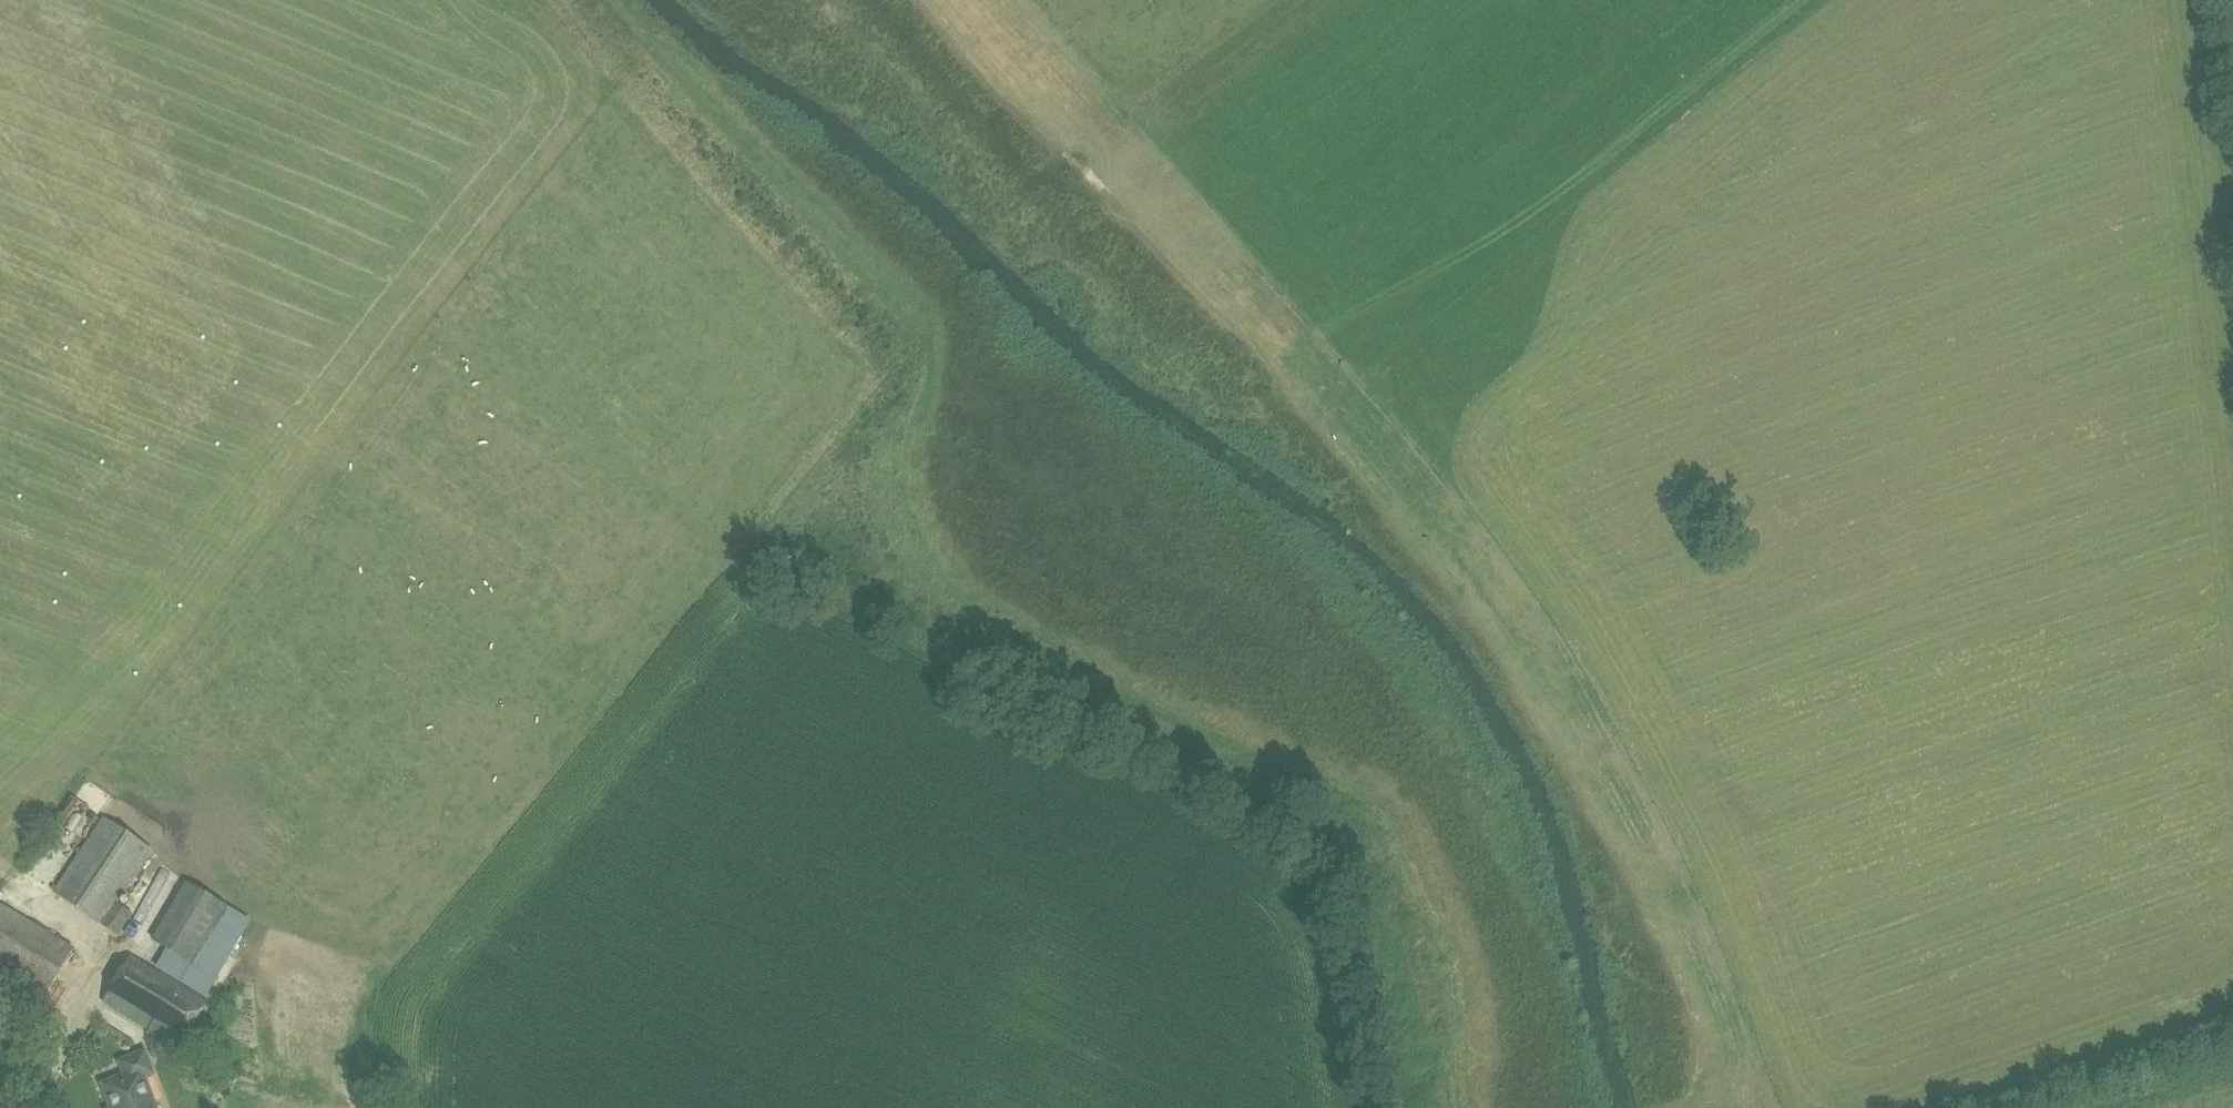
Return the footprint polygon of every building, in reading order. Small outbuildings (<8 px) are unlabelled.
[(118,935),(133,914),(117,903),(152,851),(105,819),(55,892),(118,935)] [(193,963),(226,906),(187,884),(154,940),(193,963)] [(74,949),(0,905),(0,964),(48,992),(74,949)] [(179,1052),(209,1003),(134,957),(105,1004),(151,1031),(149,1034),(179,1052)] [(144,1078),(153,1074),(146,1054),(126,1061),(131,1076),(122,1079),(123,1083),(107,1089),(105,1093),(109,1104),(112,1106),(113,1107),(155,1107),(144,1078)]
